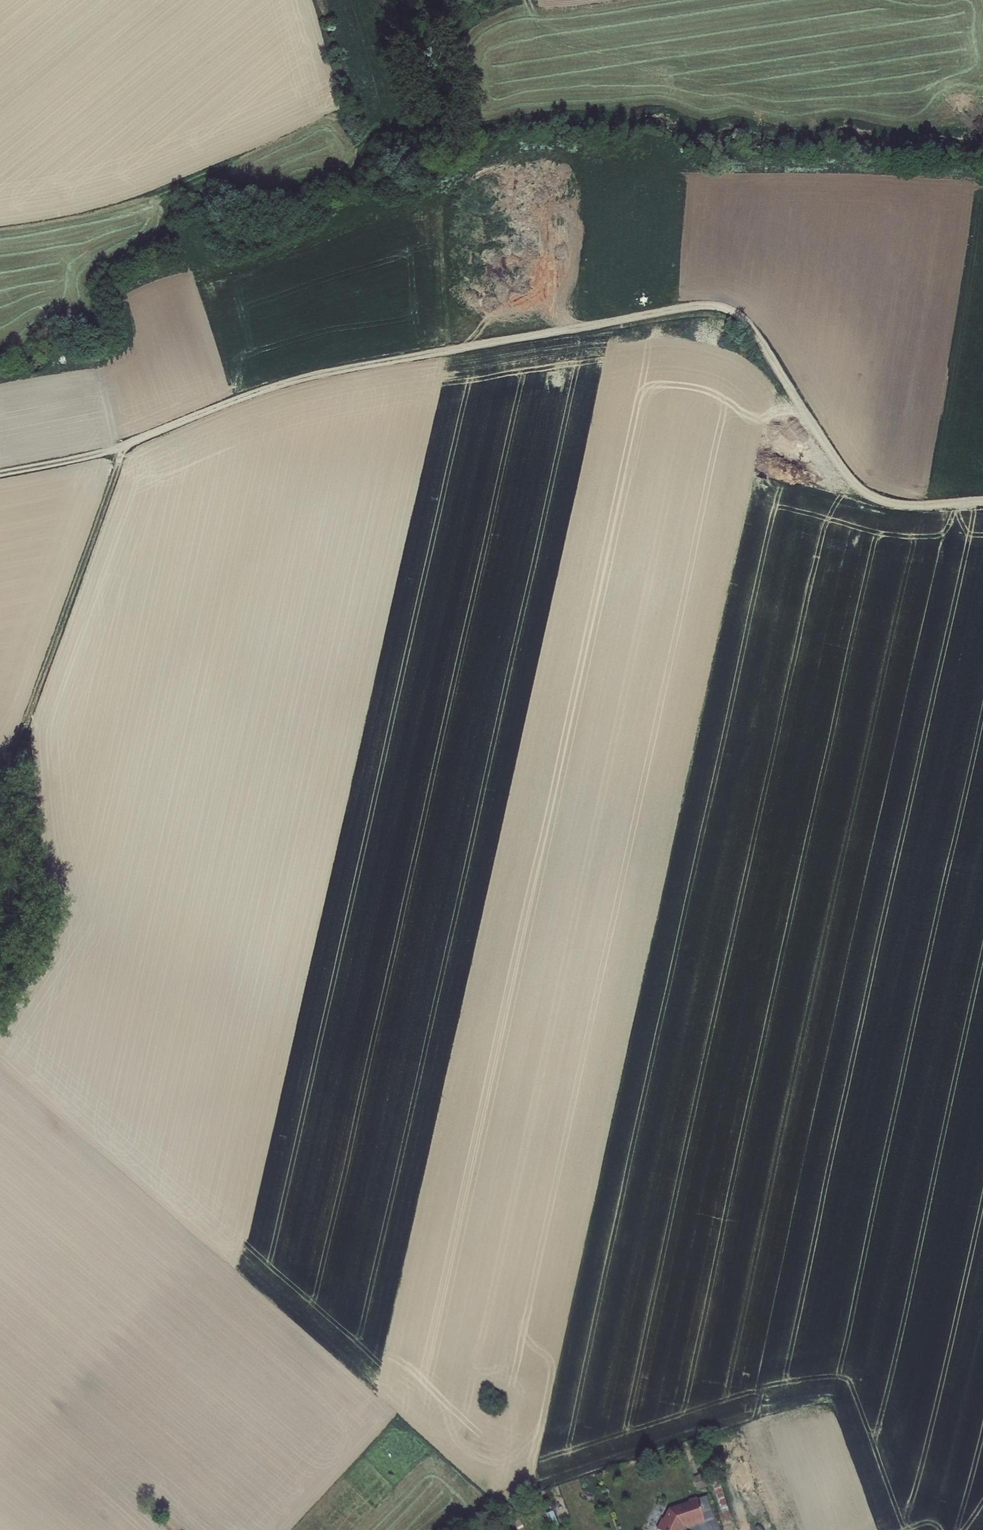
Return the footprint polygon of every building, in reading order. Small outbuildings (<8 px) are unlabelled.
[(486,1398),(485,1402),(485,1403),(485,1404),(486,1404),(491,1405),(495,1404),(499,1403),(503,1399),(503,1398),(504,1398),(503,1397),(500,1394),(497,1391),(496,1391),(492,1392),(488,1394),(487,1394),(487,1395),(486,1398)] [(694,1477),(698,1490),(708,1487),(704,1474),(694,1477)] [(720,1481),(713,1483),(725,1520),(732,1517),(720,1481)] [(685,1527),(687,1526),(687,1528),(705,1522),(705,1521),(698,1499),(697,1497),(689,1500),(689,1502),(669,1509),(664,1519),(662,1519),(657,1529),(659,1529),(683,1529),(685,1527)] [(705,1521),(714,1518),(707,1497),(698,1499),(705,1521)] [(478,1522),(481,1529),(491,1529),(486,1517),(478,1522)]
